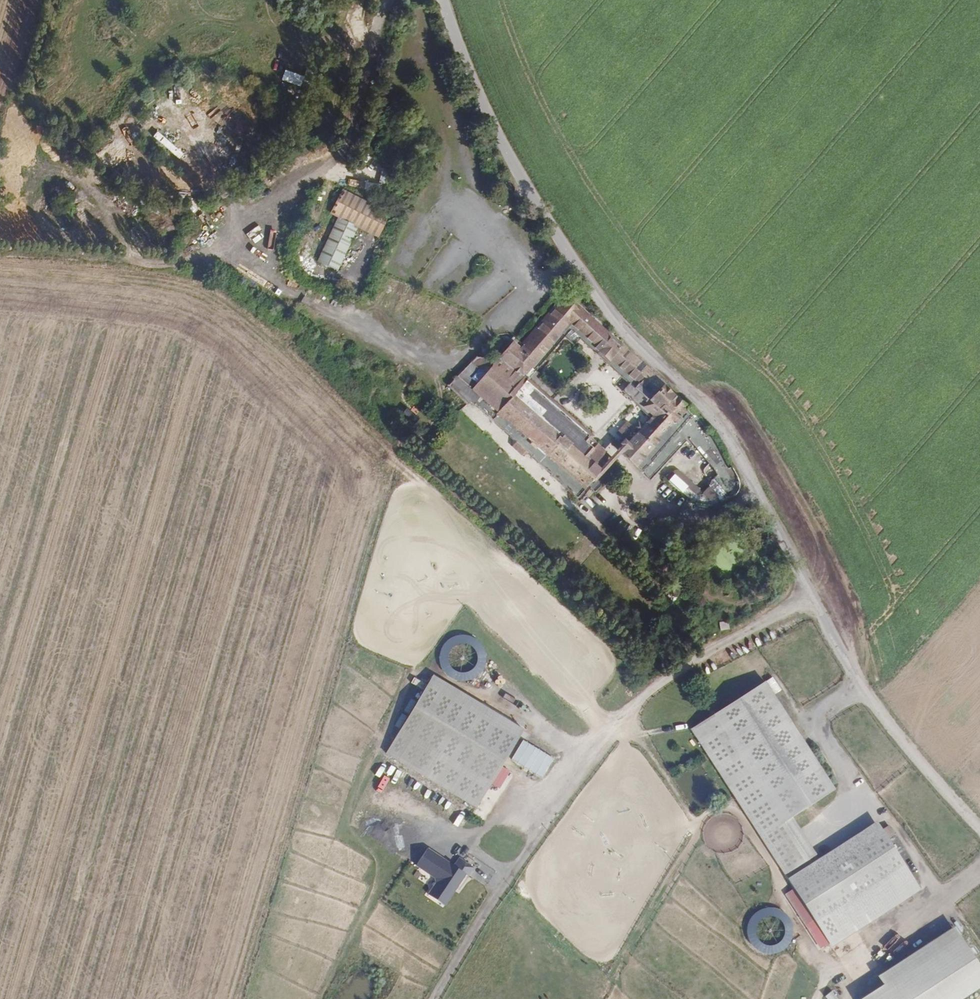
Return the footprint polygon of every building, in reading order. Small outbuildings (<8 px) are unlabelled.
[(285,71),(282,81),(300,87),(303,77),(285,71)] [(339,190),(328,211),(377,237),(389,215),(339,190)] [(338,217),(316,260),(336,270),(358,227),(338,217)] [(471,388),(476,392),(592,495),(619,466),(610,459),(596,446),(592,451),(586,446),(586,442),(551,412),(550,413),(516,385),(521,378),(570,323),(599,350),(613,335),(566,297),(506,364),(502,361),(498,359),(471,388)] [(604,354),(610,360),(624,345),(618,340),(613,335),(599,350),(604,354)] [(647,402),(651,397),(660,405),(656,409),(648,418),(640,427),(634,434),(626,443),(632,448),(625,455),(627,457),(631,460),(637,453),(643,458),(688,410),(664,386),(666,384),(664,383),(624,345),(610,360),(644,391),(639,396),(647,402)] [(647,402),(640,410),(648,418),(656,409),(660,405),(651,397),(647,402)] [(414,406),(410,410),(416,415),(419,411),(414,406)] [(634,434),(640,427),(635,423),(629,429),(634,434)] [(625,455),(632,448),(626,443),(620,450),(625,455)] [(610,459),(619,466),(623,461),(627,457),(620,450),(615,454),(610,459)] [(636,465),(643,458),(637,453),(631,460),(636,465)] [(673,475),(669,480),(688,498),(692,493),(673,475)] [(723,502),(734,495),(728,487),(718,493),(723,502)] [(467,681),(474,678),(480,674),(484,667),(486,660),(485,653),(482,646),(478,640),(471,636),(464,635),(457,635),(450,638),(444,643),(440,649),(438,656),(439,663),(442,670),(446,676),(453,680),(460,682),(467,681)] [(434,674),(388,751),(477,808),(492,784),(502,766),(526,728),(434,674)] [(415,678),(413,682),(424,688),(426,684),(415,678)] [(833,792),(762,684),(688,732),(759,840),(784,877),(816,857),(792,819),(833,792)] [(553,760),(523,740),(510,760),(540,780),(553,760)] [(510,770),(502,766),(492,784),(499,788),(510,770)] [(830,947),(920,890),(878,824),(788,881),(830,947)] [(453,866),(427,849),(416,867),(436,882),(427,896),(444,908),(467,876),(453,866)] [(458,858),(453,866),(467,876),(472,868),(458,858)] [(774,954),(781,951),(787,946),(791,940),(793,933),(792,925),(789,918),(785,913),(778,909),(771,907),(764,907),(757,910),(751,915),(747,921),(745,928),(746,936),(749,943),(753,948),(760,952),(767,954),(774,954)] [(857,998),(957,998),(979,984),(979,961),(957,926),(875,979),(879,985),(857,998)]
